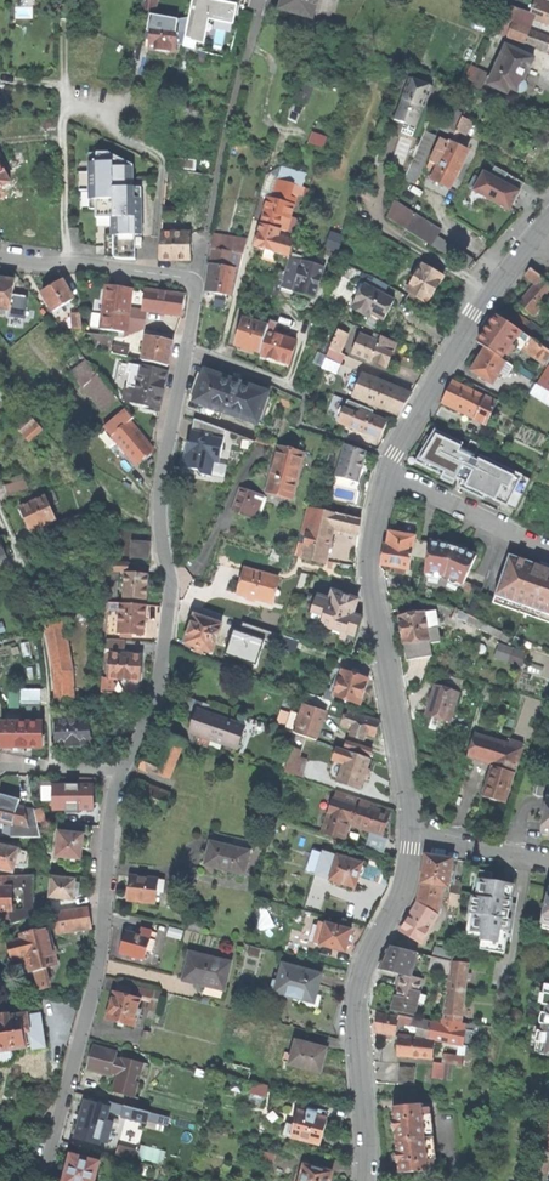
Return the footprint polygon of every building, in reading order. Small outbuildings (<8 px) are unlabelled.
[(155,11),(157,0),(143,0),(142,9),(155,11)] [(187,21),(185,32),(182,47),(195,50),(197,41),(201,42),(207,15),(233,21),(234,12),(236,4),(217,0),(192,0),(187,21)] [(281,8),(312,17),(317,0),(284,0),(281,8)] [(484,0),(477,0),(473,10),(484,14),(489,2),(484,0)] [(534,0),(508,0),(496,33),(547,50),(548,46),(548,39),(536,34),(536,33),(530,31),(535,18),(548,23),(548,0),(535,0),(534,0)] [(165,20),(165,23),(178,24),(177,35),(179,35),(180,32),(185,32),(187,21),(165,20)] [(165,23),(151,22),(149,50),(164,51),(176,52),(177,35),(178,24),(165,23)] [(534,59),(506,46),(489,84),(508,93),(510,88),(520,92),(522,92),(525,91),(526,89),(526,87),(526,84),(523,82),(528,72),(534,59)] [(480,92),(488,74),(471,66),(465,78),(474,82),(471,88),(475,90),(480,92)] [(427,103),(433,87),(410,78),(402,99),(402,100),(392,128),(413,137),(424,107),(423,106),(425,102),(427,103)] [(439,132),(452,138),(462,117),(449,111),(439,132)] [(472,122),(462,117),(452,138),(450,142),(441,138),(430,162),(436,165),(429,179),(432,180),(433,180),(449,188),(450,188),(457,174),(458,174),(460,170),(462,166),(461,165),(468,151),(454,144),(459,132),(465,135),(472,122)] [(55,118),(38,119),(39,131),(55,131),(55,118)] [(309,142),(323,148),(326,140),(312,133),(309,142)] [(392,160),(404,165),(413,141),(401,136),(392,160)] [(108,153),(97,152),(97,163),(80,163),(80,209),(96,209),(97,255),(123,259),(129,259),(135,259),(136,241),(135,240),(135,236),(142,235),(142,188),(134,188),(129,188),(129,181),(134,181),(133,165),(108,153)] [(9,182),(0,165),(0,187),(9,182)] [(524,182),(496,166),(491,175),(484,172),(480,179),(475,176),(469,188),(509,210),(514,202),(512,201),(513,199),(514,197),(516,198),(524,182)] [(278,180),(299,186),(303,172),(288,168),(285,175),(280,174),(278,180)] [(266,205),(262,224),(281,229),(286,231),(293,205),(295,198),(290,196),(291,193),(307,197),(309,189),(299,186),(278,180),(272,199),(269,198),(266,205)] [(387,218),(408,231),(416,215),(394,202),(387,218)] [(174,208),(164,207),(163,219),(173,219),(174,208)] [(441,231),(416,215),(408,231),(432,246),(441,231)] [(290,255),(296,234),(288,231),(286,238),(279,236),(281,229),(262,224),(259,234),(255,246),(290,255)] [(342,236),(331,232),(326,247),(337,251),(342,236)] [(190,233),(162,233),(159,259),(190,259),(190,246),(190,233)] [(218,238),(216,249),(227,250),(229,240),(218,238)] [(207,291),(230,295),(234,268),(229,267),(232,251),(244,253),(245,243),(229,240),(227,250),(216,249),(214,248),(212,264),(211,264),(209,277),(207,291)] [(233,295),(244,253),(232,251),(229,267),(234,268),(230,295),(233,295)] [(308,251),(305,261),(321,266),(321,262),(312,260),(314,253),(308,251)] [(289,257),(282,279),(280,287),(303,294),(314,298),(324,267),(321,266),(305,261),(289,257)] [(444,277),(418,262),(403,288),(411,293),(407,299),(424,309),(431,297),(444,277)] [(543,279),(544,278),(531,268),(526,276),(536,284),(526,295),(520,303),(532,314),(548,295),(548,284),(543,279)] [(259,291),(277,296),(280,287),(282,279),(264,275),(259,291)] [(0,279),(0,309),(12,311),(15,282),(0,279)] [(43,294),(55,312),(75,300),(64,282),(53,289),(43,294)] [(394,300),(364,284),(351,308),(369,318),(371,314),(383,320),(388,312),(394,300)] [(101,330),(125,333),(128,310),(131,291),(120,289),(107,287),(101,330)] [(147,312),(182,317),(184,309),(186,296),(146,291),(143,312),(147,312)] [(548,304),(548,295),(532,314),(535,316),(538,313),(539,315),(548,304)] [(145,330),(146,318),(137,317),(135,311),(128,310),(125,333),(125,338),(145,330)] [(73,316),(55,322),(63,331),(84,333),(82,315),(73,316)] [(250,349),(261,352),(269,326),(252,321),(253,316),(248,315),(247,319),(244,318),(236,345),(250,349)] [(497,315),(489,327),(478,343),(485,347),(501,358),(504,353),(507,355),(514,346),(510,344),(514,339),(518,338),(520,346),(547,364),(548,360),(548,350),(497,315)] [(289,363),(296,340),(272,333),(275,323),(270,321),(269,326),(261,352),(260,355),(276,359),(289,363)] [(348,334),(338,330),(330,348),(340,353),(348,334)] [(396,343),(381,336),(378,342),(361,335),(354,353),(386,367),(391,356),(396,343)] [(147,338),(144,362),(169,368),(171,357),(173,344),(147,338)] [(513,366),(501,358),(485,347),(477,361),(471,370),(493,384),(500,372),(507,376),(513,366)] [(115,349),(113,356),(129,359),(130,352),(115,349)] [(117,398),(121,395),(116,389),(118,386),(105,370),(109,365),(126,369),(127,367),(130,368),(131,365),(139,368),(141,362),(129,359),(113,356),(103,353),(101,359),(98,356),(89,363),(117,398)] [(105,412),(118,401),(88,363),(74,374),(105,412)] [(123,388),(128,389),(125,401),(160,410),(165,387),(167,374),(139,368),(131,365),(130,368),(129,374),(131,374),(131,377),(126,376),(123,388)] [(537,384),(548,391),(548,367),(537,384)] [(237,415),(264,425),(273,399),(266,396),(267,392),(256,388),(257,387),(231,378),(217,373),(216,374),(205,370),(203,375),(198,372),(189,394),(195,397),(194,400),(202,403),(199,411),(222,419),(225,413),(236,417),(237,415)] [(411,393),(363,374),(354,396),(399,414),(405,404),(411,393)] [(497,402),(452,381),(446,393),(442,402),(487,423),(497,402)] [(537,384),(531,392),(548,403),(548,391),(537,384)] [(8,400),(0,390),(0,407),(8,400)] [(374,411),(348,400),(339,421),(379,439),(383,430),(387,422),(372,415),(374,411)] [(147,458),(154,451),(130,422),(134,419),(127,411),(106,428),(137,466),(147,458)] [(19,428),(26,435),(39,423),(32,415),(19,428)] [(219,459),(224,430),(215,426),(194,418),(189,442),(188,442),(187,446),(183,466),(198,469),(200,473),(210,475),(213,458),(219,459)] [(26,435),(33,442),(46,430),(39,423),(26,435)] [(487,458),(443,437),(437,449),(431,462),(462,477),(461,479),(460,482),(461,484),(474,489),(477,490),(478,489),(485,474),(480,472),(487,458)] [(365,451),(345,444),(339,466),(359,471),(362,463),(365,451)] [(273,463),(266,491),(291,498),(303,453),(273,445),(268,462),(273,463)] [(7,496),(28,490),(25,480),(4,486),(7,496)] [(261,495),(240,488),(236,498),(231,510),(253,518),(261,495)] [(40,534),(54,527),(52,522),(56,520),(46,498),(21,509),(26,520),(31,531),(38,528),(40,534)] [(358,534),(360,518),(335,514),(308,507),(302,533),(307,534),(305,543),(298,542),(294,554),(301,558),(324,563),(329,542),(332,528),(358,534)] [(57,527),(60,534),(96,523),(93,515),(59,525),(57,527)] [(415,537),(390,532),(389,544),(385,544),(383,554),(381,565),(409,570),(412,557),(428,559),(423,589),(457,599),(461,590),(469,594),(474,585),(465,581),(478,553),(461,546),(455,544),(450,543),(430,541),(430,543),(414,539),(415,537)] [(72,534),(64,534),(64,551),(73,551),(72,534)] [(132,559),(149,560),(150,545),(133,544),(132,559)] [(548,622),(548,569),(544,567),(537,565),(537,563),(510,554),(493,602),(548,622)] [(112,563),(109,604),(117,604),(118,573),(126,573),(125,598),(146,599),(147,587),(148,577),(145,576),(145,569),(139,565),(112,563)] [(237,593),(269,602),(275,577),(244,569),(241,581),(237,593)] [(359,601),(334,592),(331,601),(318,597),(308,624),(331,632),(330,634),(345,639),(346,634),(355,637),(359,628),(362,619),(353,616),(359,601)] [(119,633),(144,634),(144,621),(145,606),(117,604),(109,604),(108,610),(121,611),(119,633)] [(99,624),(106,624),(107,606),(100,605),(99,624)] [(46,623),(54,673),(71,671),(60,610),(52,611),(53,622),(46,623)] [(425,612),(400,617),(404,642),(408,660),(442,655),(436,618),(426,620),(425,612)] [(217,654),(221,644),(215,642),(221,624),(194,615),(189,630),(184,643),(217,654)] [(297,640),(279,634),(276,645),(293,652),(297,640)] [(503,642),(498,656),(525,667),(531,653),(503,642)] [(223,665),(263,679),(270,654),(257,651),(255,657),(253,657),(251,663),(227,655),(223,665)] [(105,654),(103,678),(102,693),(114,694),(115,679),(139,681),(141,679),(142,666),(142,656),(105,654)] [(367,679),(341,670),(339,677),(336,687),(334,692),(325,689),(322,698),(332,702),(334,696),(359,705),(363,691),(367,679)] [(56,709),(65,709),(65,706),(72,705),(71,671),(54,673),(56,709)] [(459,693),(435,685),(430,703),(426,714),(450,721),(459,693)] [(340,705),(332,702),(322,698),(305,692),(302,700),(330,709),(328,714),(338,718),(340,712),(338,712),(340,705)] [(224,743),(237,748),(244,726),(205,713),(208,705),(194,700),(191,708),(199,711),(195,723),(191,733),(210,739),(212,733),(226,738),(224,743)] [(320,729),(325,711),(304,704),(300,715),(291,711),(284,730),(316,740),(320,729)] [(23,705),(22,721),(40,721),(40,705),(23,705)] [(380,721),(348,711),(343,727),(352,730),(350,735),(364,740),(366,734),(375,737),(377,729),(380,721)] [(73,714),(56,715),(58,747),(77,746),(90,746),(89,720),(73,720),(73,714)] [(42,724),(3,724),(2,747),(21,747),(42,747),(42,724)] [(140,766),(168,778),(183,740),(165,734),(155,758),(145,755),(140,766)] [(507,744),(476,735),(469,756),(494,764),(489,779),(484,796),(505,803),(524,743),(509,739),(507,744)] [(371,752),(345,743),(343,749),(369,758),(371,752)] [(290,747),(288,755),(297,758),(297,757),(299,750),(290,747)] [(365,769),(369,758),(343,749),(337,747),(332,760),(343,764),(337,781),(359,789),(362,778),(364,773),(365,769)] [(284,772),(300,778),(304,760),(297,757),(297,758),(288,755),(284,772)] [(126,801),(162,814),(169,793),(134,781),(130,792),(126,801)] [(538,782),(535,796),(546,798),(545,813),(542,815),(544,817),(541,833),(548,834),(548,783),(538,782)] [(53,809),(93,809),(93,798),(93,786),(53,786),(53,809)] [(369,808),(359,805),(358,808),(353,807),(356,798),(340,792),(334,811),(330,809),(322,832),(343,839),(349,821),(353,822),(353,825),(382,834),(386,822),(389,815),(369,808)] [(37,823),(35,811),(25,809),(18,807),(20,800),(1,795),(0,798),(0,826),(1,827),(2,823),(13,826),(12,838),(23,838),(39,839),(40,839),(37,823)] [(360,799),(359,805),(369,808),(370,802),(360,799)] [(46,823),(42,809),(35,810),(35,811),(37,823),(46,823)] [(68,867),(78,868),(79,859),(81,859),(82,849),(83,835),(59,833),(57,857),(68,858),(68,867)] [(387,839),(369,834),(365,847),(383,852),(387,839)] [(39,847),(39,839),(23,838),(23,846),(39,847)] [(204,865),(244,875),(249,852),(209,842),(206,854),(204,865)] [(19,850),(0,846),(0,870),(14,873),(14,872),(17,860),(19,850)] [(361,864),(362,863),(337,855),(335,864),(328,862),(325,871),(332,874),(330,880),(354,887),(358,875),(361,874),(363,872),(363,869),(363,866),(361,864)] [(441,886),(448,888),(452,859),(425,855),(423,868),(420,883),(421,883),(441,886)] [(26,861),(17,860),(14,872),(23,874),(26,861)] [(10,924),(11,924),(38,915),(50,913),(50,902),(34,901),(34,875),(0,877),(0,920),(10,919),(10,924)] [(127,900),(155,904),(156,892),(160,893),(161,883),(158,883),(158,879),(129,876),(128,889),(127,900)] [(52,878),(50,897),(73,900),(74,893),(78,893),(79,889),(79,884),(75,884),(75,880),(52,878)] [(513,884),(480,879),(471,931),(481,933),(479,949),(504,953),(505,945),(509,946),(514,914),(515,906),(510,906),(513,884)] [(453,881),(451,893),(460,895),(461,883),(453,881)] [(401,931),(421,942),(437,914),(436,913),(441,886),(421,883),(417,902),(410,915),(401,931)] [(548,888),(545,904),(543,906),(544,909),(537,938),(548,941),(548,888)] [(448,904),(458,907),(460,895),(451,893),(448,904)] [(49,914),(52,932),(88,926),(85,908),(49,914)] [(188,930),(200,932),(201,923),(190,921),(188,930)] [(350,930),(325,924),(325,927),(318,925),(313,943),(345,952),(347,941),(350,930)] [(38,989),(48,987),(43,967),(56,963),(52,946),(48,928),(20,935),(21,938),(14,940),(18,955),(25,954),(26,958),(29,970),(33,969),(38,989)] [(120,953),(143,959),(146,948),(152,949),(155,940),(149,938),(150,931),(140,929),(139,935),(125,932),(123,940),(120,953)] [(398,974),(408,973),(409,969),(412,970),(417,953),(390,947),(385,957),(379,969),(398,974)] [(434,947),(431,957),(450,962),(451,952),(434,947)] [(442,1019),(460,1022),(462,1013),(463,1003),(465,980),(469,980),(470,977),(470,974),(466,973),(467,964),(466,964),(467,953),(453,951),(442,1019)] [(210,991),(222,994),(230,962),(213,958),(214,955),(203,952),(202,956),(189,952),(186,966),(182,980),(205,986),(205,988),(202,993),(209,995),(210,991)] [(428,969),(448,974),(450,962),(431,957),(428,969)] [(318,984),(321,974),(282,964),(278,979),(275,993),(294,998),(293,1003),(318,1010),(321,996),(316,994),(318,984)] [(392,1010),(414,1015),(422,980),(411,977),(400,978),(396,993),(392,1010)] [(269,991),(275,993),(278,979),(272,978),(269,991)] [(536,980),(524,1051),(548,1056),(548,982),(536,980)] [(116,986),(114,993),(129,997),(131,990),(116,986)] [(137,995),(136,999),(140,1000),(143,1001),(144,998),(150,999),(147,1009),(155,1012),(158,998),(172,1002),(173,996),(135,986),(133,993),(137,995)] [(106,1019),(133,1026),(140,1000),(136,999),(129,997),(114,993),(113,993),(109,1009),(106,1019)] [(34,1046),(34,1048),(45,1047),(45,1045),(44,1044),(42,1027),(32,1029),(30,1018),(26,1019),(26,1014),(9,1017),(8,1014),(0,1015),(0,1063),(7,1062),(11,1056),(10,1049),(34,1046)] [(397,1022),(412,1025),(413,1019),(398,1015),(397,1018),(377,1014),(376,1024),(374,1032),(394,1036),(397,1022)] [(398,1036),(397,1055),(411,1056),(432,1058),(434,1039),(430,1038),(432,1023),(413,1019),(412,1025),(411,1027),(424,1028),(422,1038),(398,1036)] [(462,1022),(460,1029),(432,1023),(430,1038),(434,1039),(449,1042),(469,1046),(472,1031),(468,1030),(469,1024),(462,1022)] [(326,1049),(295,1041),(292,1054),(285,1053),(283,1061),(289,1063),(289,1065),(320,1073),(323,1061),(326,1049)] [(112,1093),(130,1097),(140,1063),(122,1058),(121,1061),(115,1059),(117,1053),(94,1047),(90,1061),(88,1069),(111,1075),(111,1072),(117,1074),(112,1093)] [(464,1056),(446,1054),(445,1062),(468,1065),(468,1062),(463,1061),(464,1056)] [(251,1069),(224,1062),(220,1075),(247,1082),(251,1069)] [(397,1083),(414,1084),(415,1067),(399,1066),(397,1083)] [(266,1087),(252,1083),(247,1102),(262,1106),(266,1087)] [(75,1138),(99,1144),(101,1134),(106,1135),(109,1122),(105,1120),(108,1108),(84,1102),(80,1118),(75,1138)] [(395,1131),(396,1141),(426,1138),(424,1115),(429,1115),(428,1108),(423,1109),(423,1105),(393,1108),(393,1119),(392,1119),(392,1124),(393,1131),(395,1131)] [(149,1113),(124,1106),(121,1116),(143,1122),(142,1125),(145,1126),(147,1119),(149,1113)] [(317,1109),(308,1107),(306,1113),(297,1111),(293,1125),(287,1124),(284,1135),(320,1145),(323,1132),(326,1118),(315,1116),(317,1109)] [(168,1118),(149,1113),(147,1119),(166,1124),(168,1118)] [(399,1173),(429,1171),(429,1167),(433,1166),(433,1159),(428,1160),(426,1138),(396,1141),(397,1151),(395,1151),(396,1158),(396,1163),(398,1163),(399,1173)] [(115,1156),(131,1160),(133,1161),(135,1151),(117,1146),(115,1156)] [(275,1155),(259,1151),(257,1159),(273,1163),(275,1155)] [(99,1163),(70,1155),(68,1163),(63,1180),(94,1180),(99,1163)] [(131,1160),(127,1176),(146,1180),(147,1180),(151,1166),(133,1161),(131,1160)] [(304,1165),(300,1180),(330,1180),(332,1172),(304,1165)]
